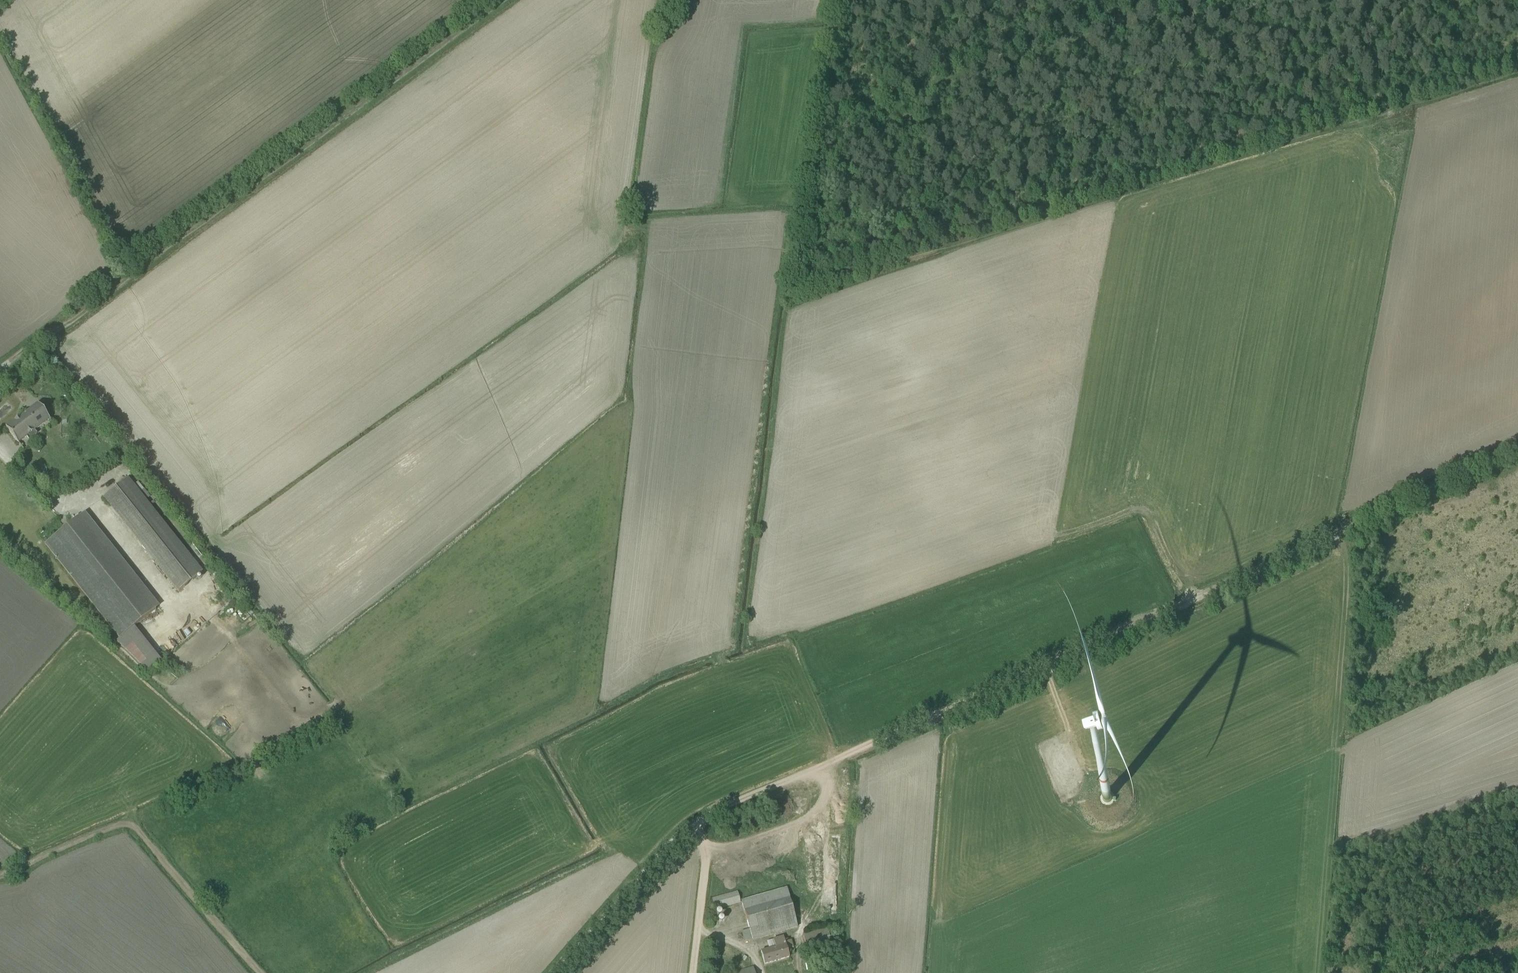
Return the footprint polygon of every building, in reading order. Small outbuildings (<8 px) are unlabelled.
[(38,404),(6,428),(18,444),(26,437),(29,440),(37,434),(35,431),(50,420),(38,404)] [(102,464),(99,460),(92,465),(95,469),(102,464)] [(129,479),(146,500),(150,497),(138,482),(135,483),(131,477),(129,479)] [(128,478),(103,498),(178,592),(201,572),(146,500),(129,479),(128,478)] [(159,606),(85,512),(43,544),(119,638),(134,626),(159,606)] [(162,661),(134,626),(119,638),(116,640),(148,672),(162,661)] [(742,931),(745,942),(797,926),(787,887),(741,901),(749,929),(742,931)] [(712,899),(715,909),(740,902),(738,892),(712,899)] [(764,964),(789,957),(787,949),(794,947),(791,939),(788,940),(788,938),(784,940),(783,935),(773,938),(773,939),(766,941),(768,949),(760,951),(764,964)]
